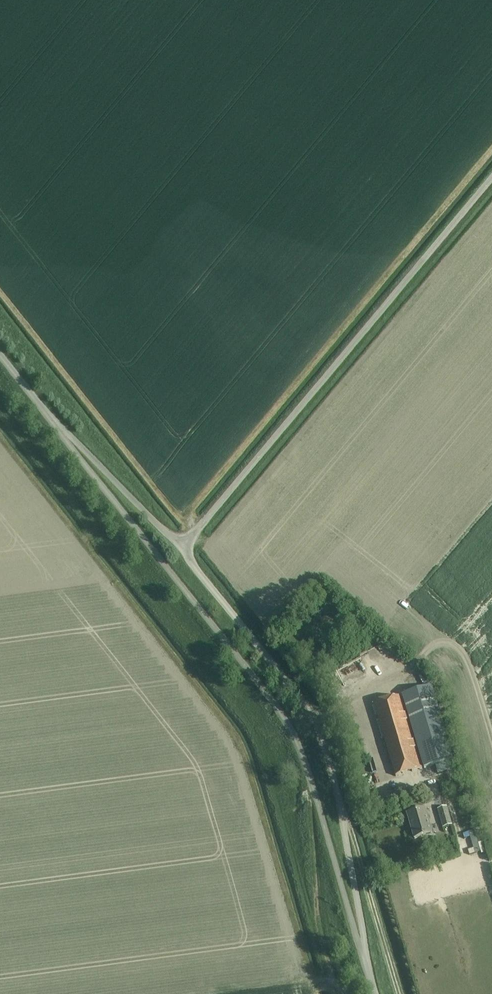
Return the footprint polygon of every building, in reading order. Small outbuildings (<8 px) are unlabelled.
[(322,600),(315,608),(319,613),(327,604),(322,600)] [(400,697),(422,769),(450,761),(428,689),(400,697)] [(374,705),(395,777),(419,770),(397,698),(374,705)] [(446,809),(438,811),(443,828),(451,825),(446,809)] [(432,834),(425,811),(407,816),(414,840),(432,834)] [(467,827),(468,836),(478,835),(477,826),(467,827)]
